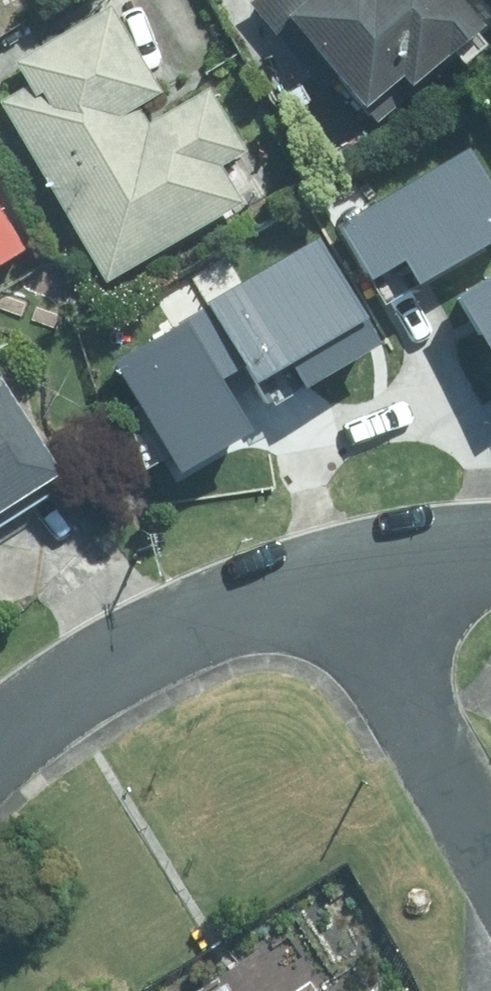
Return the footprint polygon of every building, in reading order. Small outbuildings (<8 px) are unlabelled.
[(320,79),(328,72),(354,102),(356,99),(373,117),(449,50),(443,44),(472,20),(455,0),(251,0),(320,79)] [(234,199),(212,161),(237,147),(203,84),(139,120),(127,101),(150,88),(103,4),(5,58),(18,81),(0,91),(0,108),(94,277),(234,199)] [(292,81),(279,93),(293,109),(306,98),(292,81)] [(476,147),(403,187),(452,275),(490,253),(490,174),(476,147)] [(324,231),(358,217),(346,190),(313,203),(324,231)] [(15,246),(0,221),(0,255),(15,246)] [(197,421),(300,373),(404,370),(401,270),(256,275),(257,309),(163,353),(197,421)] [(0,397),(0,496),(44,467),(0,397)] [(305,980),(287,990),(312,990),(305,980)]
